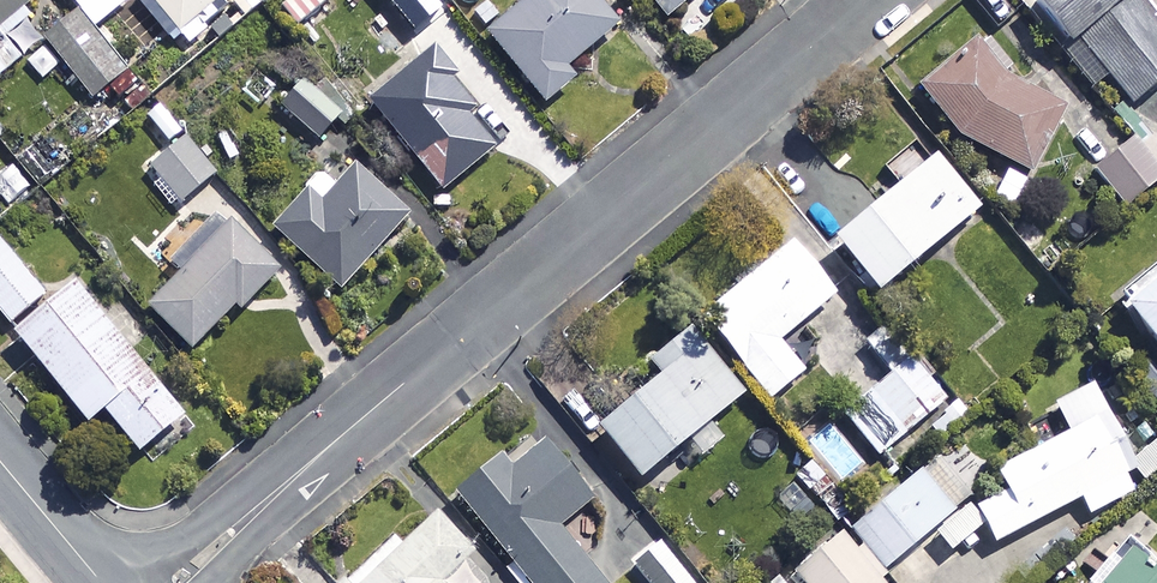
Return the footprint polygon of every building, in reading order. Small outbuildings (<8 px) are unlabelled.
[(42,42),(16,10),(28,0),(0,0),(0,75),(42,42)] [(175,35),(217,0),(147,0),(175,35)] [(387,9),(364,28),(386,55),(440,11),(431,0),(379,0),(387,9)] [(485,33),(481,36),(539,105),(569,80),(559,69),(611,25),(590,0),(524,0),(499,21),(485,5),(471,16),(485,33)] [(656,18),(687,0),(645,0),(656,18)] [(1017,0),(1116,118),(1156,83),(1156,29),(1133,0),(1017,0)] [(120,72),(76,18),(44,45),(88,99),(120,72)] [(1055,112),(1005,84),(999,77),(1010,68),(980,34),(911,95),(955,143),(1028,175),(1055,112)] [(470,108),(426,54),(365,104),(438,192),(491,148),(463,114),(470,108)] [(336,117),(299,85),(277,111),(314,142),(336,117)] [(212,175),(182,139),(146,170),(176,205),(212,175)] [(1130,139),(1110,156),(1142,194),(1156,181),(1156,171),(1130,139)] [(37,141),(19,156),(43,185),(61,170),(37,141)] [(973,213),(930,160),(825,245),(868,298),(973,213)] [(404,218),(350,168),(330,190),(316,177),(267,230),(335,293),(404,218)] [(1088,196),(1062,203),(1068,227),(1095,220),(1088,196)] [(165,270),(171,276),(141,306),(186,350),(230,305),(236,311),(274,273),(223,223),(220,226),(214,221),(165,270)] [(0,246),(0,318),(6,326),(42,296),(0,246)] [(828,299),(784,247),(696,321),(765,403),(799,375),(773,345),(828,299)] [(1156,368),(1156,259),(1110,298),(1117,306),(1110,312),(1156,368)] [(180,416),(69,286),(8,338),(83,425),(98,413),(134,455),(180,416)] [(861,347),(888,378),(840,419),(873,458),(940,401),(880,331),(861,347)] [(736,396),(681,332),(643,365),(654,378),(588,434),(631,484),(681,441),(697,459),(718,441),(704,424),(736,396)] [(1131,473),(1086,388),(1049,408),(1063,436),(989,475),(1000,496),(930,533),(941,552),(980,532),(988,548),(1076,501),(1085,519),(1130,495),(1121,478),(1131,473)] [(452,496),(510,564),(500,573),(509,582),(599,582),(568,548),(580,534),(581,524),(579,514),(591,504),(541,439),(508,465),(498,452),(452,496)] [(1131,460),(1145,478),(1156,468),(1156,439),(1131,460)] [(833,491),(805,466),(794,478),(821,503),(833,491)] [(948,515),(916,474),(846,529),(878,570),(948,515)] [(430,517),(394,551),(387,543),(344,582),(438,582),(467,556),(430,517)] [(835,535),(788,574),(796,582),(875,582),(835,535)] [(1118,553),(1092,582),(1151,582),(1118,553)]
